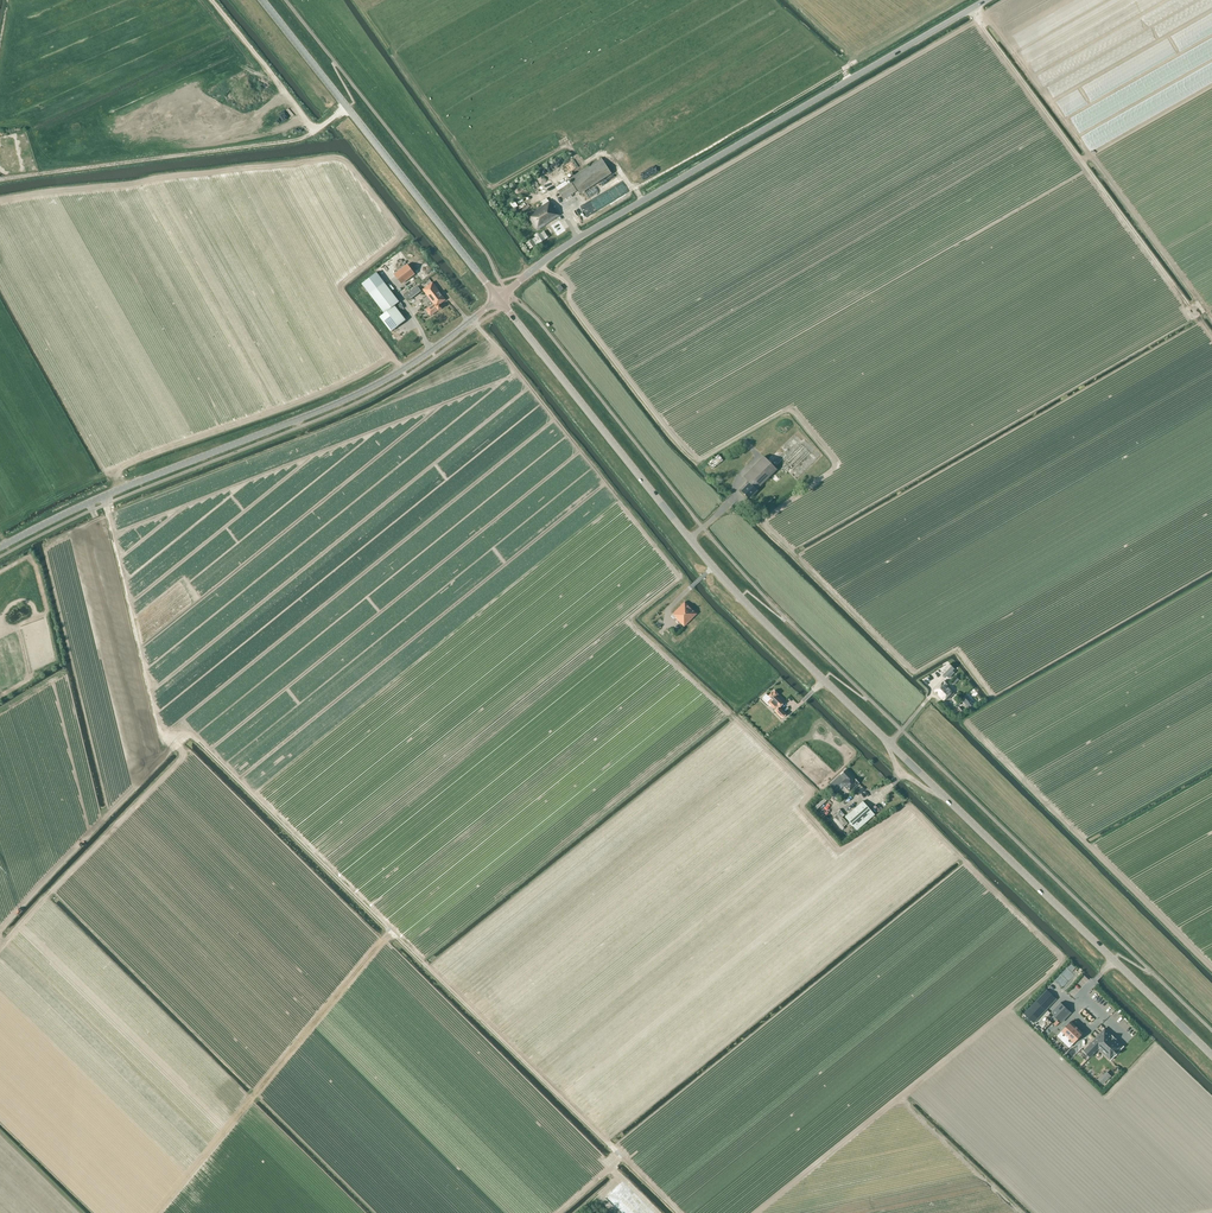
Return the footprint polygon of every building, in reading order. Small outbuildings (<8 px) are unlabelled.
[(571,182),(558,190),(564,199),(569,196),(571,195),(577,191),(571,182)] [(543,205),(528,215),(537,230),(560,215),(553,205),(552,205),(549,201),(543,205)] [(402,283),(415,274),(407,264),(395,274),(402,283)] [(377,272),(362,284),(370,294),(385,313),(395,305),(399,302),(385,282),(377,272)] [(439,310),(441,308),(439,305),(446,300),(433,281),(423,289),(434,303),(426,309),(430,316),(435,312),(439,309),(439,310)] [(406,320),(395,305),(385,313),(381,316),(392,331),(406,320)] [(798,467),(800,464),(807,470),(819,457),(804,443),(789,459),(798,467)] [(712,469),(724,460),(719,454),(707,463),(712,469)] [(749,483),(741,490),(749,499),(758,490),(757,489),(777,469),(764,456),(744,476),(749,483)] [(676,617),(675,618),(684,626),(697,614),(685,601),(673,613),(676,617)] [(954,669),(949,664),(940,673),(945,677),(946,676),(949,678),(954,672),(952,670),(954,669)] [(943,680),(936,688),(934,691),(944,700),(946,698),(948,699),(952,695),(950,693),(952,691),(946,686),(948,684),(943,680)] [(775,710),(774,711),(776,713),(782,718),(786,713),(780,707),(783,703),(776,696),(778,694),(774,690),(768,695),(771,698),(767,702),(775,710)] [(968,696),(962,701),(965,704),(966,704),(970,708),(971,707),(972,707),(975,704),(968,696)] [(955,711),(953,713),(956,716),(957,715),(959,716),(963,712),(959,708),(955,712),(955,711)] [(845,769),(831,783),(836,788),(841,783),(849,791),(850,791),(859,783),(855,778),(854,779),(852,777),(845,769)] [(818,810),(830,799),(827,797),(816,808),(818,810)] [(863,801),(845,816),(857,830),(875,814),(863,801)] [(855,801),(849,807),(851,809),(858,803),(855,801)] [(833,803),(821,814),(823,816),(835,806),(833,803)] [(825,813),(827,817),(839,810),(837,807),(825,813)] [(1024,1013),(1027,1016),(1034,1023),(1057,998),(1047,989),(1024,1013)] [(1061,1002),(1051,1012),(1061,1021),(1070,1011),(1061,1002)] [(1071,1021),(1062,1031),(1074,1042),(1083,1033),(1071,1021)] [(1105,1028),(1084,1050),(1091,1057),(1099,1048),(1111,1060),(1116,1055),(1119,1051),(1124,1046),(1105,1028)] [(1107,1071),(1099,1079),(1103,1084),(1111,1076),(1107,1071)]
